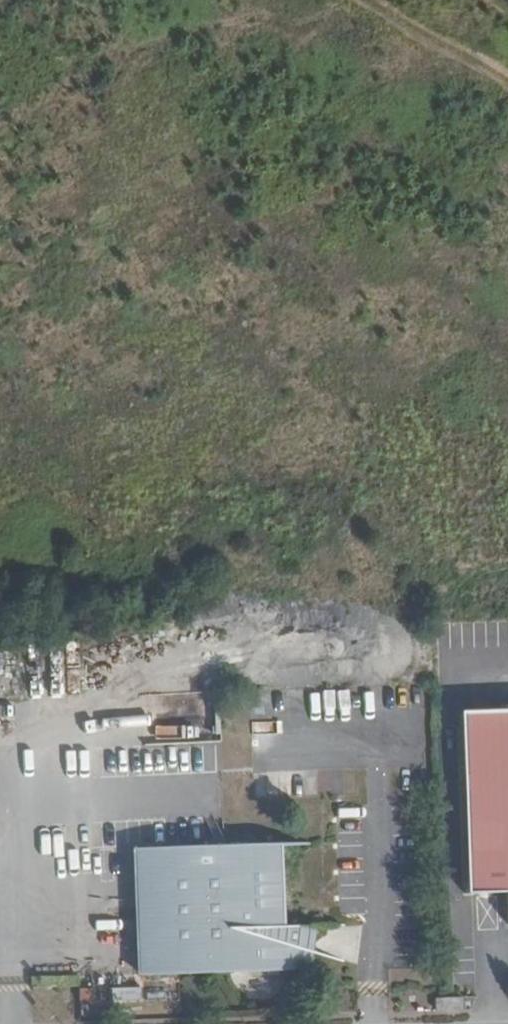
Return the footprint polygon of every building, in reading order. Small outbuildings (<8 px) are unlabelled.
[(464,712),(469,894),(507,893),(507,924),(507,711),(464,712)] [(285,929),(282,848),(132,853),(136,976),(316,970),(315,927),(285,929)] [(140,1000),(139,988),(116,990),(116,1001),(140,1000)] [(461,998),(447,999),(431,999),(432,1011),(462,1011),(461,998)]
